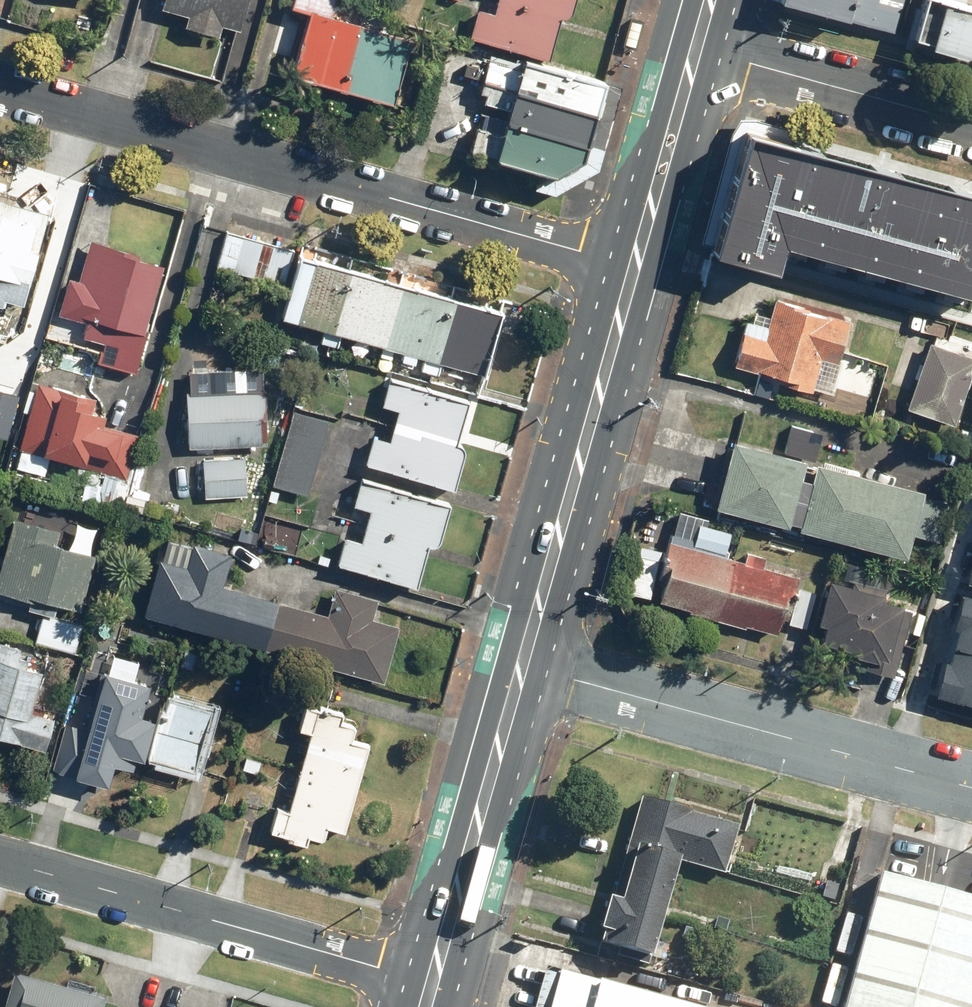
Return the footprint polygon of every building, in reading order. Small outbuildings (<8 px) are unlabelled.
[(164,8),(191,15),(188,26),(222,36),(225,25),(242,30),(251,0),(167,0),(164,8)] [(334,16),(338,0),(295,0),(293,6),(314,12),(298,77),(399,103),(416,37),(334,16)] [(502,11),(480,5),(472,36),(558,59),(574,0),(504,0),(502,11)] [(779,1),(969,59),(971,48),(971,9),(960,6),(962,0),(779,0),(779,1)] [(645,23),(631,19),(624,47),(637,51),(645,23)] [(491,98),(476,155),(562,179),(589,165),(611,88),(497,56),(486,97),(491,98)] [(752,138),(719,261),(781,278),(789,251),(971,301),(971,197),(752,138)] [(7,308),(9,300),(27,304),(51,210),(15,201),(16,194),(0,190),(0,306),(7,308)] [(296,252),(230,232),(220,268),(286,287),(296,252)] [(128,248),(92,238),(80,279),(71,277),(61,315),(88,322),(84,337),(104,342),(100,360),(139,371),(151,328),(149,327),(167,263),(127,252),(128,248)] [(507,310),(304,256),(288,318),(490,372),(507,310)] [(852,318),(776,296),(769,322),(748,317),(745,330),(742,344),(737,363),(760,369),(761,367),(779,371),(777,378),(799,383),(814,389),(824,356),(840,361),(847,338),(852,318)] [(931,339),(908,406),(955,423),(971,375),(971,353),(957,348),(959,343),(937,336),(935,340),(931,339)] [(474,400),(391,377),(384,404),(402,410),(394,440),(376,435),(370,462),(459,487),(469,450),(466,442),(462,440),(474,400)] [(18,447),(67,461),(124,477),(136,435),(88,422),(95,398),(37,381),(18,447)] [(267,388),(189,391),(190,419),(187,419),(188,444),(192,444),(192,447),(269,444),(267,388)] [(8,439),(19,397),(0,392),(0,437),(8,439)] [(295,411),(273,484),(310,495),(332,423),(295,411)] [(733,443),(728,442),(713,499),(720,501),(719,504),(792,522),(793,519),(802,521),(800,527),(910,554),(915,535),(940,541),(951,499),(927,493),(929,487),(819,459),(815,475),(805,473),(809,455),(735,436),(733,443)] [(247,458),(205,460),(207,498),(249,496),(247,458)] [(455,502),(365,478),(357,503),(373,508),(364,540),(349,537),(341,562),(422,584),(433,543),(437,544),(441,542),(445,538),(455,502)] [(16,517),(0,580),(0,591),(34,600),(31,609),(58,615),(60,607),(66,609),(67,605),(84,609),(99,552),(61,542),(64,529),(16,517)] [(789,615),(801,574),(764,564),(767,555),(750,550),(747,560),(726,554),(733,531),(702,522),(697,538),(672,531),(654,596),(692,607),(691,609),(747,625),(748,622),(779,631),(783,614),(789,615)] [(155,565),(141,612),(381,683),(395,636),(394,635),(397,626),(369,618),(375,600),(333,588),(325,615),(222,585),(231,554),(193,543),(187,564),(158,556),(155,565)] [(889,589),(832,574),(820,618),(829,621),(824,637),(848,644),(847,647),(857,649),(856,650),(869,654),(866,665),(896,673),(914,607),(906,605),(908,600),(887,594),(889,589)] [(961,592),(952,626),(956,627),(952,645),(971,650),(971,595),(961,592)] [(2,642),(0,648),(0,735),(48,749),(57,717),(35,710),(47,670),(30,665),(31,659),(22,657),(25,649),(2,642)] [(971,702),(971,650),(952,645),(948,660),(944,659),(934,692),(971,702)] [(102,742),(198,769),(215,708),(126,683),(122,697),(116,695),(102,742)] [(280,805),(273,831),(289,835),(288,838),(311,845),(314,836),(328,840),(332,827),(347,831),(373,742),(357,737),(360,725),(346,721),(349,711),(327,705),(325,710),(309,705),(302,730),(312,733),(291,808),(280,805)] [(645,796),(604,939),(659,954),(685,861),(726,872),(740,823),(645,796)] [(971,998),(971,903),(936,894),(874,876),(838,1006),(970,1006),(971,998)] [(554,972),(544,1006),(681,1006),(554,972)] [(4,1006),(103,1006),(105,1000),(14,974),(4,1006)]
